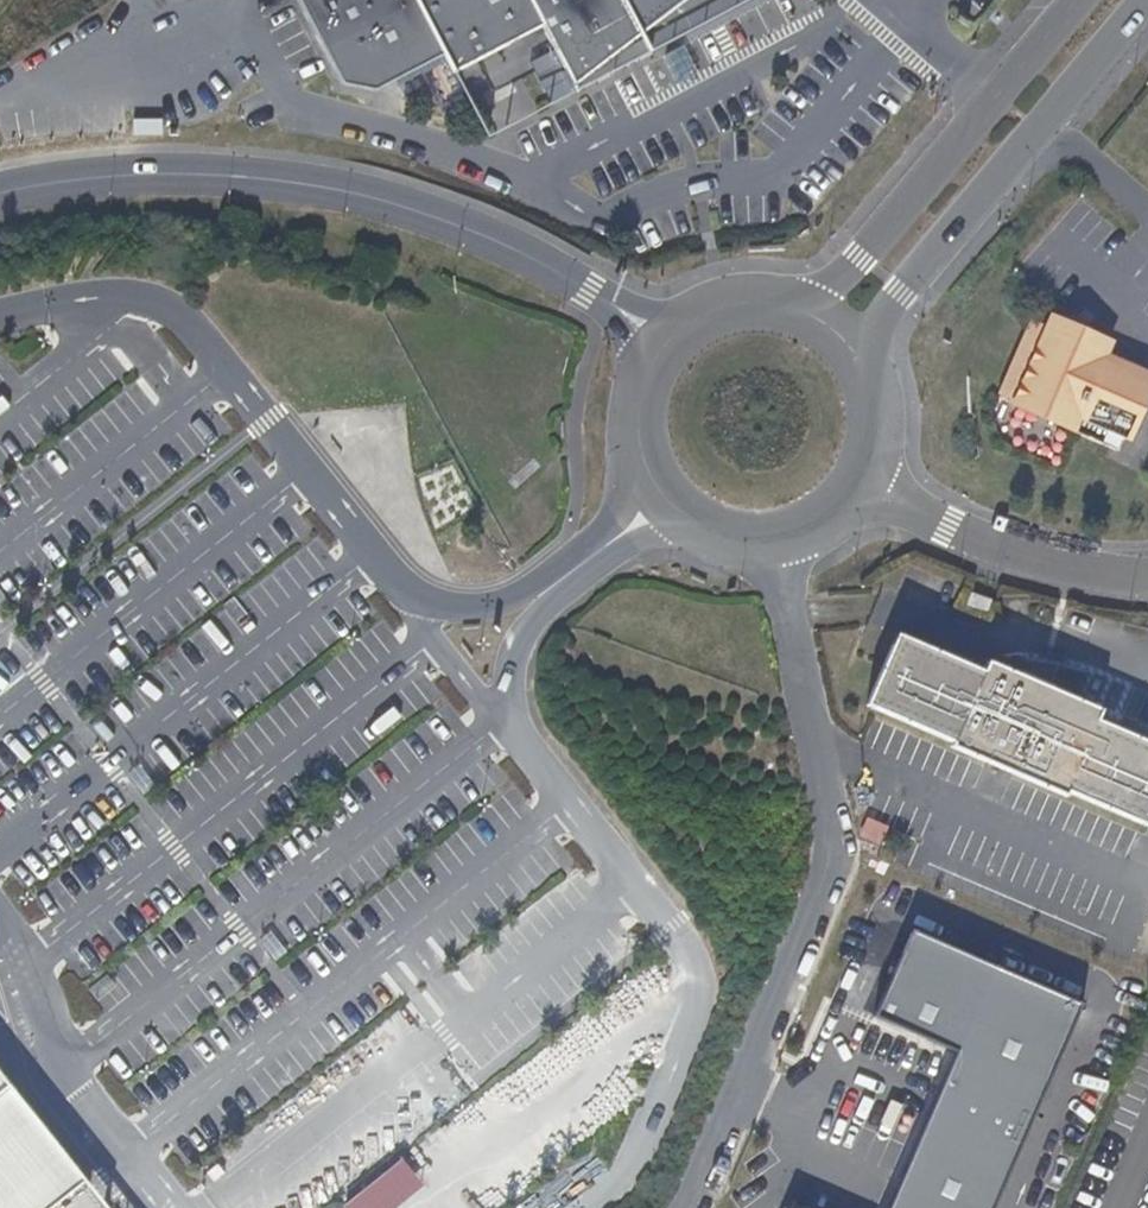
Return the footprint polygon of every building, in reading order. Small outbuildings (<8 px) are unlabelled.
[(293,0),(339,88),(373,94),(441,58),(450,76),(540,29),(575,94),(753,0),(294,0),(293,0)] [(1048,321),(1043,331),(1026,323),(993,398),(1010,405),(1009,408),(1067,434),(1066,436),(1113,456),(1118,443),(1123,445),(1147,389),(1147,380),(1101,359),(1106,346),(1084,337),(1069,330),(1048,321)] [(1071,327),(1069,330),(1084,337),(1086,334),(1071,327)] [(964,599),(959,611),(981,618),(985,606),(964,599)] [(893,641),(863,713),(950,749),(948,753),(1065,802),(1067,798),(1146,830),(1147,824),(1147,747),(1095,725),(1099,715),(984,667),(980,677),(893,641)] [(881,844),(891,824),(868,814),(859,834),(881,844)] [(909,929),(874,1010),(955,1044),(884,1207),(991,1207),(1080,1002),(909,929)] [(0,1103),(0,1207),(63,1207),(82,1192),(6,1098),(0,1103)]
